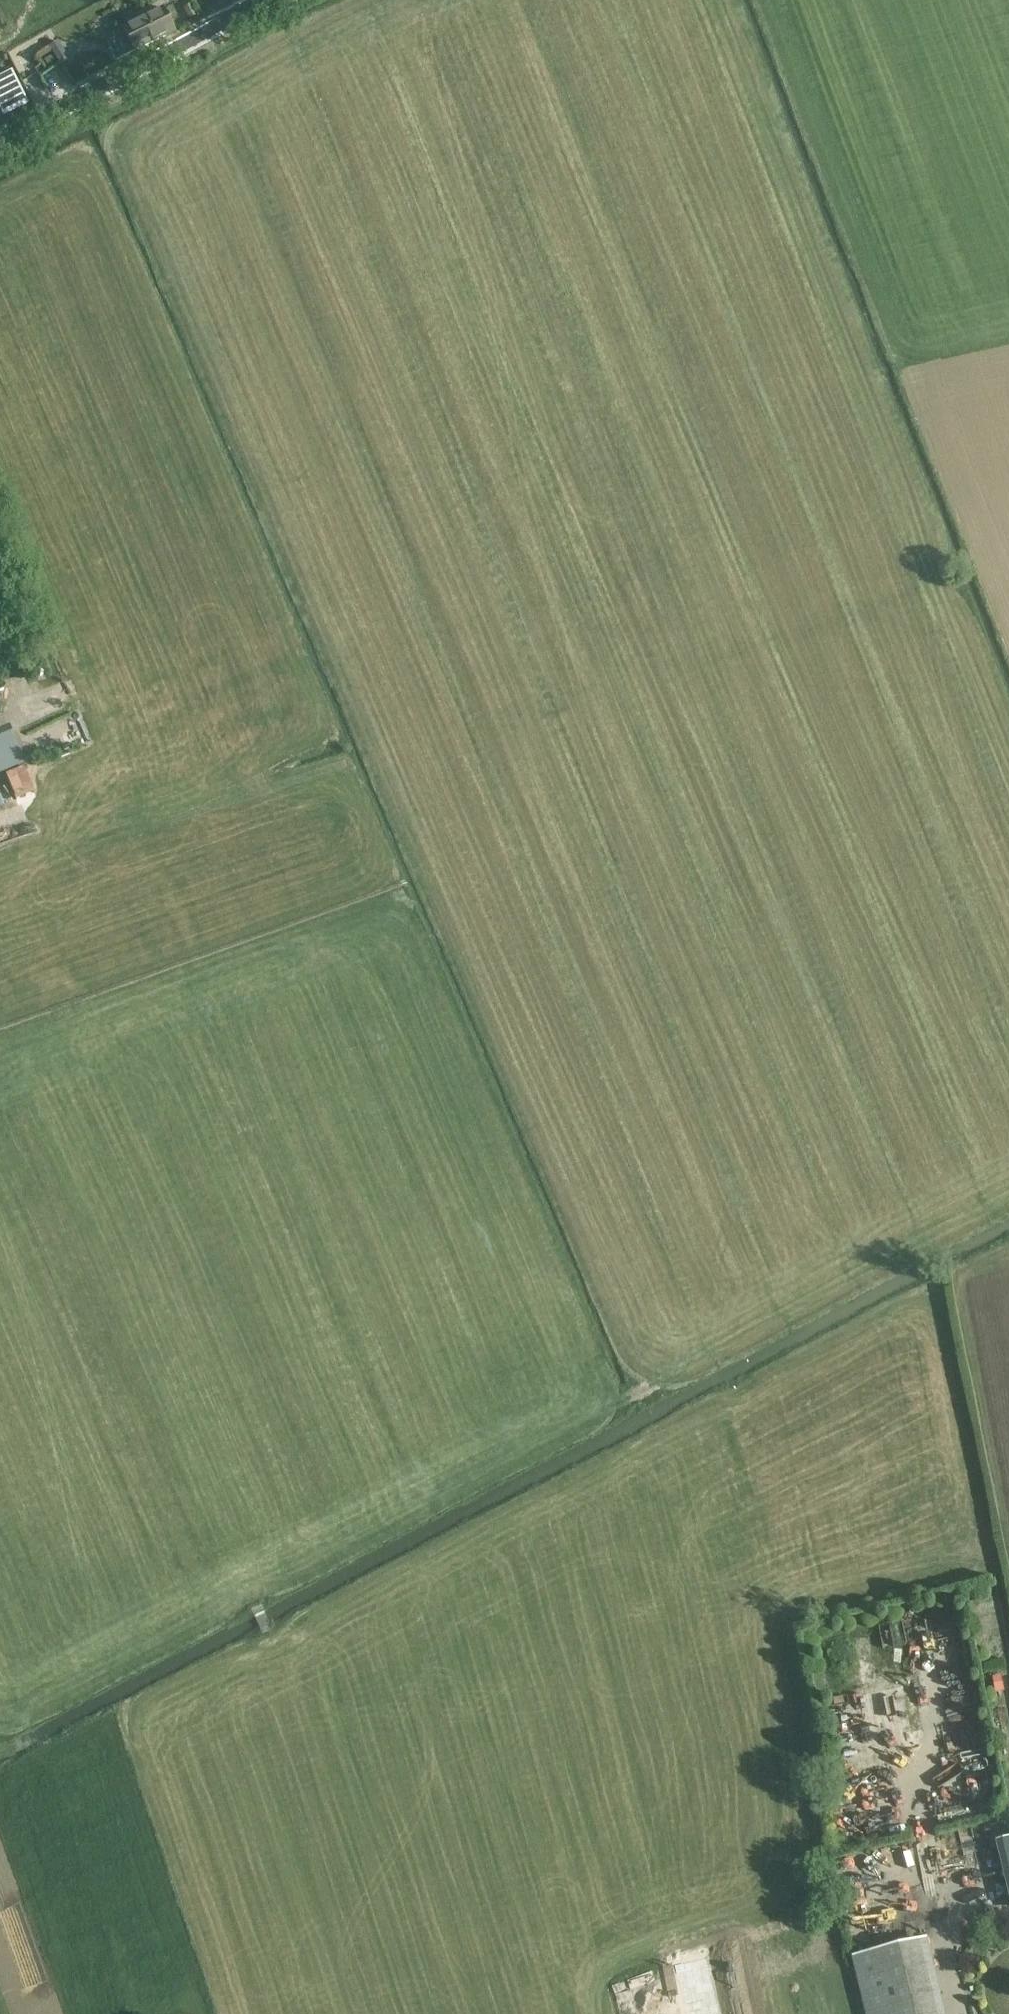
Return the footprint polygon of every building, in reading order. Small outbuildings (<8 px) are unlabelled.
[(106,41),(115,59),(134,50),(134,51),(174,30),(162,7),(122,28),(112,33),(114,38),(106,41)] [(5,112),(6,114),(7,113),(30,101),(13,68),(0,75),(0,103),(5,112)] [(0,729),(0,773),(24,763),(9,726),(0,729)] [(853,1955),(867,2013),(929,2013),(912,1941),(853,1955)]
